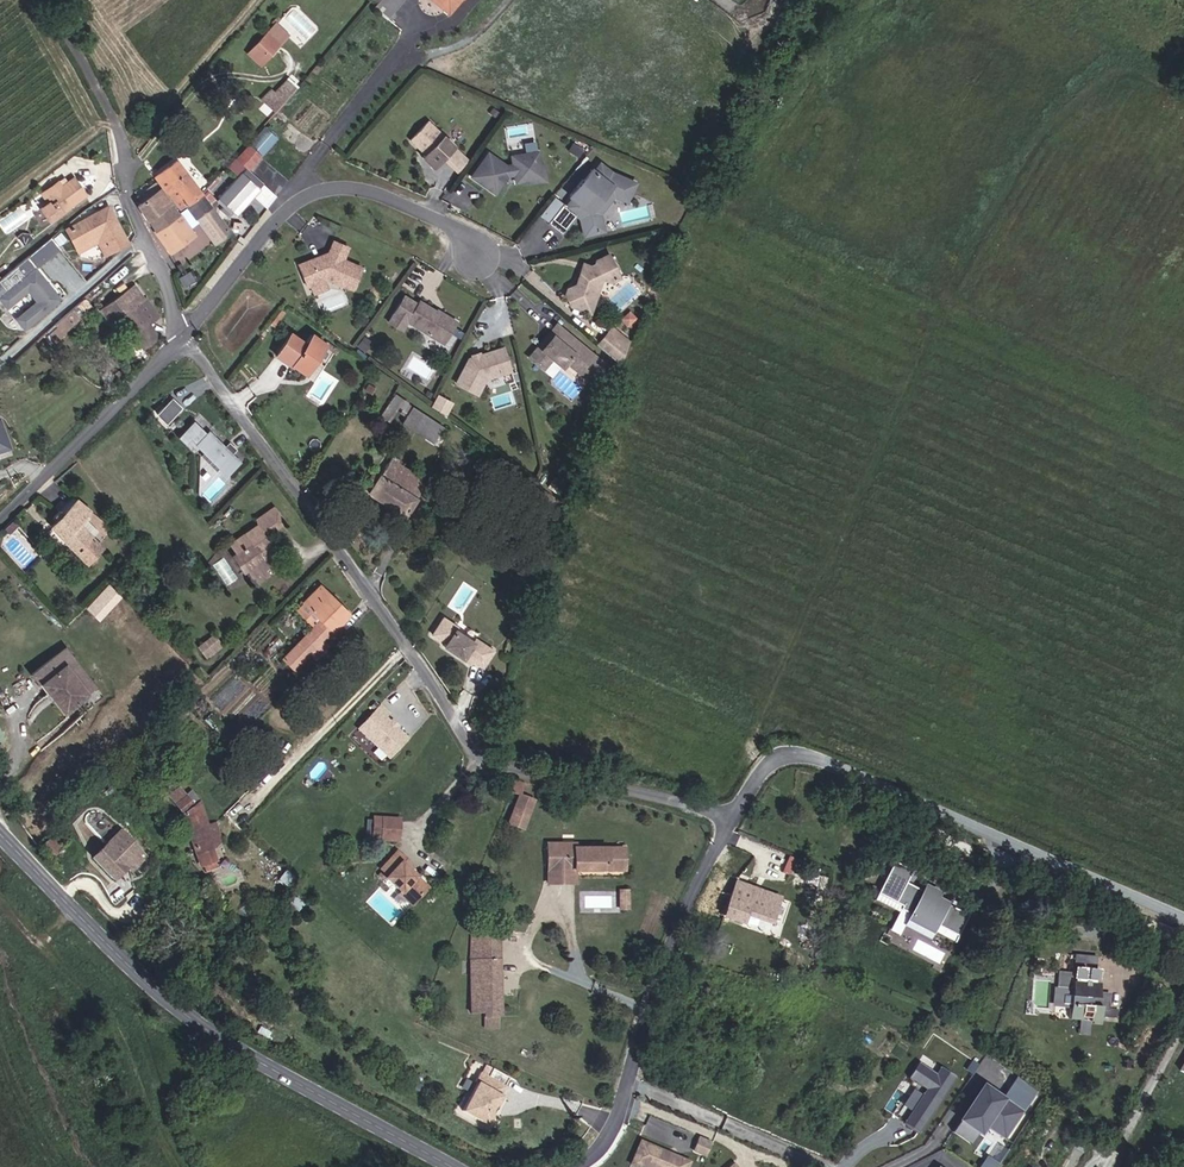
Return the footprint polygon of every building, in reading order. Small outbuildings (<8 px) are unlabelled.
[(389,20),(404,0),(384,0),(376,10),(389,20)] [(448,9),(454,0),(436,0),(448,9)] [(451,11),(460,0),(454,0),(448,9),(451,11)] [(294,34),(280,21),(250,53),(264,67),(294,34)] [(263,100),(278,111),(296,87),(285,79),(274,94),(270,91),(263,100)] [(458,146),(431,122),(414,140),(429,154),(426,158),(437,170),(458,146)] [(241,165),(249,171),(277,136),(268,129),(241,165)] [(576,156),(582,149),(572,142),(567,149),(576,156)] [(486,154),(470,178),(496,195),(508,177),(515,176),(515,185),(530,185),(536,185),(539,182),(538,176),(538,157),(511,158),(512,166),(505,166),(486,154)] [(180,207),(190,221),(196,217),(211,207),(181,161),(159,176),(180,207)] [(616,162),(613,166),(626,176),(615,191),(601,206),(607,230),(611,229),(607,211),(621,196),(635,177),(616,162)] [(561,204),(547,224),(561,234),(576,215),(585,217),(589,234),(607,230),(601,206),(615,191),(626,176),(613,166),(600,184),(588,176),(582,183),(575,194),(571,191),(564,201),(567,204),(565,207),(561,204)] [(282,196),(250,172),(244,177),(255,191),(235,207),(237,209),(255,195),(273,208),(282,196)] [(542,176),(538,176),(539,182),(536,185),(530,185),(530,189),(542,189),(542,176)] [(91,196),(78,177),(64,186),(61,182),(44,195),(49,204),(42,209),(54,224),(91,196)] [(235,207),(255,191),(244,177),(218,198),(230,212),(235,207)] [(579,181),(571,191),(575,194),(582,183),(579,181)] [(155,193),(161,189),(156,183),(150,187),(155,193)] [(163,203),(168,200),(161,189),(155,193),(150,187),(143,192),(145,196),(141,199),(151,212),(163,203)] [(106,202),(67,224),(76,240),(96,229),(107,248),(126,237),(106,202)] [(158,222),(170,214),(163,203),(151,212),(158,222)] [(213,242),(229,232),(211,207),(196,217),(213,242)] [(175,254),(197,240),(176,210),(170,214),(158,222),(160,225),(157,227),(175,254)] [(95,239),(102,251),(107,248),(96,229),(76,240),(73,242),(77,249),(95,239)] [(59,243),(52,234),(42,242),(49,250),(59,243)] [(36,262),(49,250),(42,242),(28,253),(36,262)] [(356,291),(365,270),(347,261),(352,249),(338,242),(334,249),(329,259),(322,262),(317,259),(300,268),(311,289),(328,281),(331,279),(356,291)] [(334,249),(317,259),(322,262),(329,259),(334,249)] [(568,286),(570,297),(589,307),(598,290),(603,284),(608,282),(614,281),(623,278),(616,254),(605,257),(603,261),(598,262),(588,265),(581,278),(571,280),(568,286)] [(31,258),(9,276),(19,287),(31,277),(27,273),(37,265),(31,258)] [(318,296),(332,289),(328,281),(314,288),(318,296)] [(139,284),(100,309),(111,324),(120,320),(142,350),(162,336),(154,325),(162,318),(139,284)] [(461,321),(422,299),(410,321),(448,346),(461,321)] [(47,331),(56,341),(81,317),(72,308),(47,331)] [(607,316),(605,319),(624,334),(625,330),(607,316)] [(624,334),(605,319),(593,335),(616,353),(624,334)] [(610,362),(559,321),(531,358),(548,372),(557,361),(568,370),(570,365),(593,382),(610,362)] [(308,341),(292,332),(278,356),(310,376),(331,346),(314,333),(308,341)] [(349,349),(355,339),(348,335),(342,344),(349,349)] [(481,396),(490,378),(515,369),(507,346),(484,355),(477,357),(472,359),(459,385),(481,396)] [(397,408),(407,413),(413,403),(394,393),(382,416),(391,420),(397,408)] [(438,395),(432,406),(446,413),(452,402),(438,395)] [(175,399),(159,414),(170,425),(186,409),(175,399)] [(448,428),(416,407),(405,423),(438,444),(448,428)] [(4,424),(0,425),(0,454),(11,451),(4,424)] [(242,461),(209,429),(196,443),(204,450),(221,467),(230,475),(242,461)] [(221,467),(204,450),(201,454),(218,470),(221,467)] [(431,481),(395,459),(370,497),(408,517),(431,481)] [(95,512),(80,500),(52,528),(89,568),(108,548),(83,525),(95,512)] [(267,531),(280,523),(271,509),(258,517),(267,531)] [(20,514),(24,518),(28,513),(24,510),(20,514)] [(265,547),(266,543),(262,537),(267,534),(267,531),(258,517),(254,520),(254,527),(228,544),(229,549),(231,552),(234,565),(243,570),(245,574),(251,577),(255,584),(264,578),(260,571),(265,567),(259,558),(259,551),(264,548),(265,547)] [(265,567),(274,562),(264,548),(259,551),(259,558),(265,567)] [(225,556),(212,565),(227,585),(239,576),(225,556)] [(335,628),(351,611),(324,583),(308,600),(324,616),(335,628)] [(100,597),(91,589),(81,600),(89,608),(100,597)] [(325,639),(335,628),(324,616),(313,627),(325,639)] [(459,626),(446,617),(437,631),(450,640),(448,643),(467,656),(469,653),(477,659),(486,665),(496,651),(479,639),(477,642),(457,629),(459,626)] [(319,655),(330,644),(325,639),(313,627),(286,654),(298,667),(314,651),(319,655)] [(187,635),(179,641),(189,651),(196,645),(187,635)] [(228,647),(217,635),(207,642),(217,656),(228,647)] [(18,672),(25,681),(29,678),(50,661),(76,692),(85,685),(52,644),(18,672)] [(477,659),(469,653),(467,656),(475,662),(477,659)] [(54,710),(76,692),(50,661),(29,678),(54,710)] [(50,712),(54,710),(29,678),(25,681),(50,712)] [(362,732),(390,759),(407,740),(396,730),(391,724),(387,721),(390,717),(383,710),(362,732)] [(502,793),(511,795),(514,783),(505,781),(502,793)] [(514,783),(511,795),(521,797),(523,784),(514,783)] [(178,812),(192,806),(189,797),(173,804),(178,812)] [(524,830),(535,803),(521,797),(510,825),(524,830)] [(202,866),(222,858),(215,837),(208,817),(199,804),(192,806),(178,812),(190,828),(202,866)] [(134,830),(145,819),(138,812),(126,824),(134,830)] [(404,818),(376,816),(375,841),(405,842),(404,818)] [(108,845),(95,859),(116,879),(129,866),(132,869),(146,855),(122,831),(112,841),(108,845)] [(222,858),(230,853),(223,834),(215,837),(222,858)] [(56,837),(45,847),(56,858),(67,848),(56,837)] [(627,870),(626,848),(576,850),(576,845),(549,845),(550,871),(577,871),(627,870)] [(417,908),(430,891),(418,882),(420,879),(413,873),(403,866),(407,862),(398,856),(384,875),(392,881),(390,884),(406,896),(404,898),(417,908)] [(893,861),(876,900),(899,910),(891,929),(900,933),(904,925),(932,937),(935,931),(957,940),(970,911),(939,898),(943,889),(925,881),(922,887),(912,883),(917,871),(893,861)] [(403,866),(413,873),(416,869),(407,862),(403,866)] [(577,883),(577,871),(550,871),(550,884),(577,883)] [(777,921),(783,898),(739,883),(741,879),(721,872),(700,910),(748,929),(750,915),(777,921)] [(430,891),(432,888),(420,879),(418,882),(430,891)] [(496,1020),(502,1020),(499,927),(465,928),(468,1016),(481,1016),(482,1031),(497,1031),(496,1020)] [(1064,954),(1086,956),(1087,948),(1064,947),(1064,954)] [(1090,1000),(1097,1000),(1098,988),(1084,986),(1086,956),(1064,954),(1062,967),(1049,966),(1048,979),(1062,981),(1061,984),(1045,982),(1044,995),(1060,997),(1059,1012),(1070,1013),(1079,1014),(1089,1015),(1089,1010),(1090,1000)] [(1089,1010),(1105,1011),(1106,1001),(1097,1000),(1090,1000),(1089,1010)] [(1078,1026),(1079,1014),(1070,1013),(1069,1025),(1078,1026)] [(547,1064),(530,1051),(524,1059),(542,1071),(547,1064)] [(904,1122),(921,1132),(957,1074),(942,1065),(937,1073),(918,1062),(909,1077),(925,1087),(904,1122)] [(487,1073),(492,1077),(500,1069),(494,1064),(487,1073)] [(505,1096),(481,1082),(465,1112),(491,1126),(505,1096)] [(946,1117),(965,1130),(971,1121),(989,1134),(1006,1110),(987,1097),(982,1104),(979,1101),(984,1094),(969,1084),(946,1117)] [(644,1133),(668,1142),(674,1125),(650,1115),(644,1133)] [(965,1130),(946,1117),(938,1129),(957,1142),(965,1130)] [(703,1155),(708,1141),(697,1137),(691,1150),(703,1155)] [(645,1141),(634,1165),(639,1166),(645,1166),(646,1164),(653,1166),(691,1166),(694,1161),(645,1141)] [(981,1166),(996,1166),(999,1162),(987,1155),(981,1166)]
